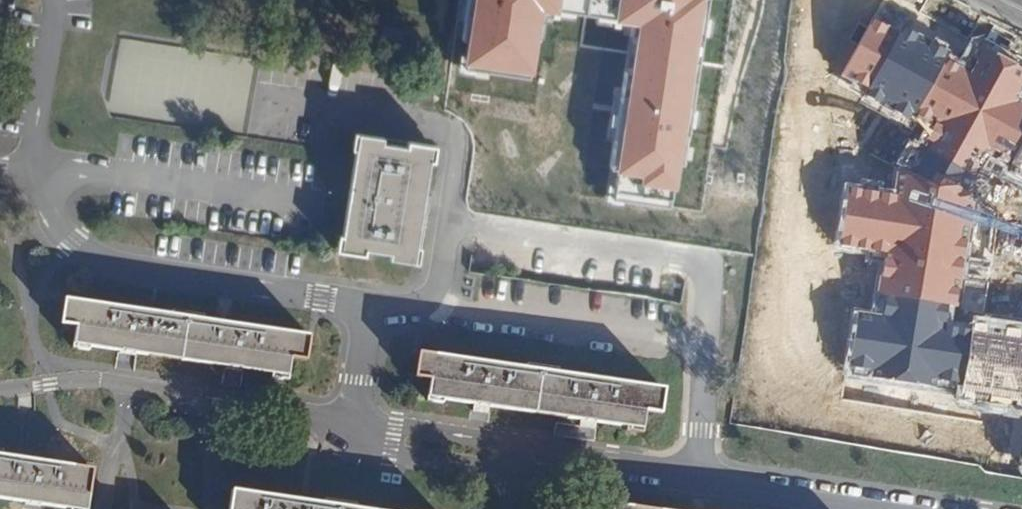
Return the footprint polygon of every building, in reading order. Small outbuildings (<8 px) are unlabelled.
[(616,172),(639,174),(637,184),(676,188),(704,0),(472,0),(464,62),(533,70),(545,11),(634,24),(616,172)] [(864,75),(856,175),(905,179),(914,79),(864,75)] [(405,124),(380,122),(365,241),(392,244),(393,237),(415,240),(415,248),(437,251),(449,130),(425,127),(424,135),(405,133),(405,124)] [(945,202),(942,260),(983,262),(986,204),(945,202)] [(954,272),(953,297),(996,299),(997,274),(954,272)] [(306,332),(93,302),(88,344),(303,375),(306,332)] [(666,373),(453,343),(448,385),(663,417),(666,373)] [(901,344),(899,403),(960,405),(962,346),(901,344)] [(0,456),(0,499),(61,508),(88,508),(94,471),(0,456)]
